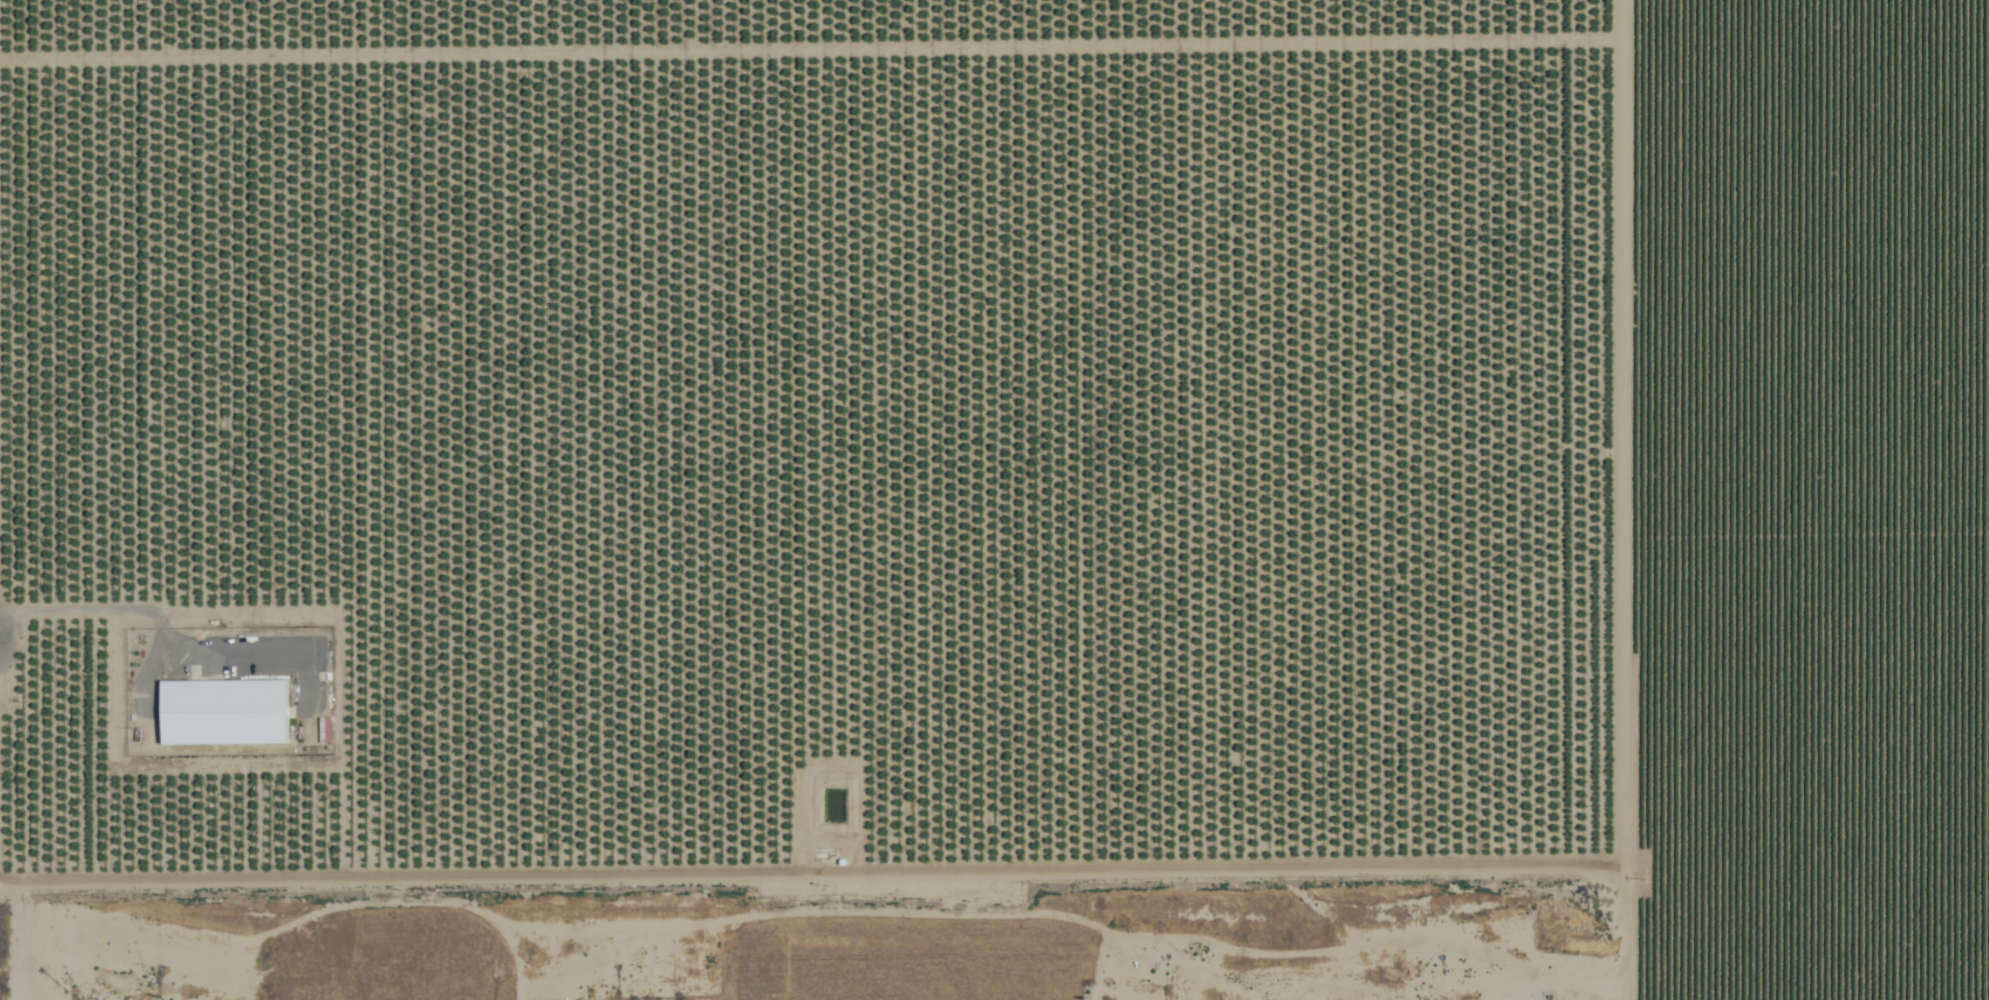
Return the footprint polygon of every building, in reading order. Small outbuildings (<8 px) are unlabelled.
[(285,681),(160,682),(160,746),(286,744),(285,681)]
